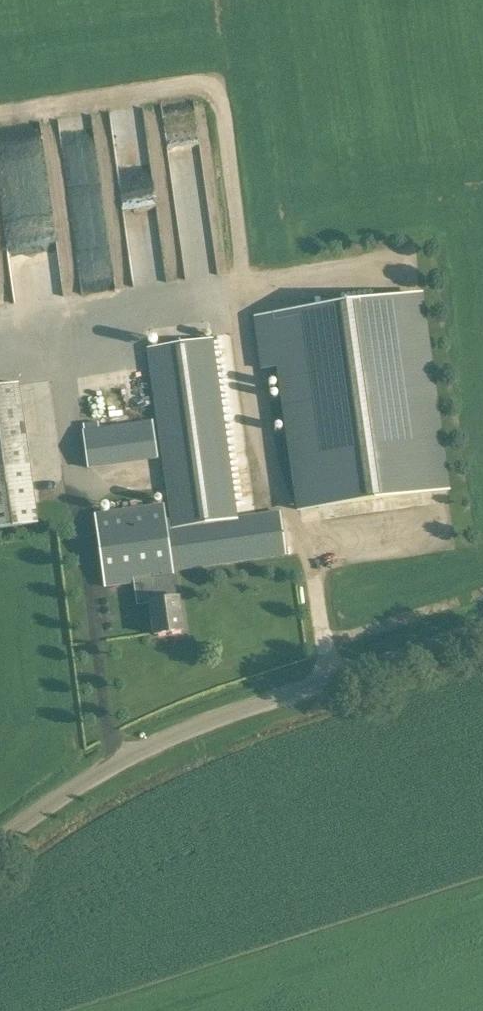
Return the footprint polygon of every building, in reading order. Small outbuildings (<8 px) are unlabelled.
[(262,369),(280,366),(300,511),(447,490),(419,295),(254,318),(262,369)] [(278,511),(238,517),(213,338),(147,347),(172,527),(164,528),(161,505),(94,515),(101,565),(104,587),(153,579),(157,601),(149,602),(154,635),(183,631),(178,598),(174,599),(170,571),(284,553),(278,511)] [(19,383),(0,386),(0,528),(38,523),(19,383)] [(97,408),(123,407),(122,393),(96,393),(97,408)] [(151,421),(83,431),(89,467),(157,457),(151,421)]
